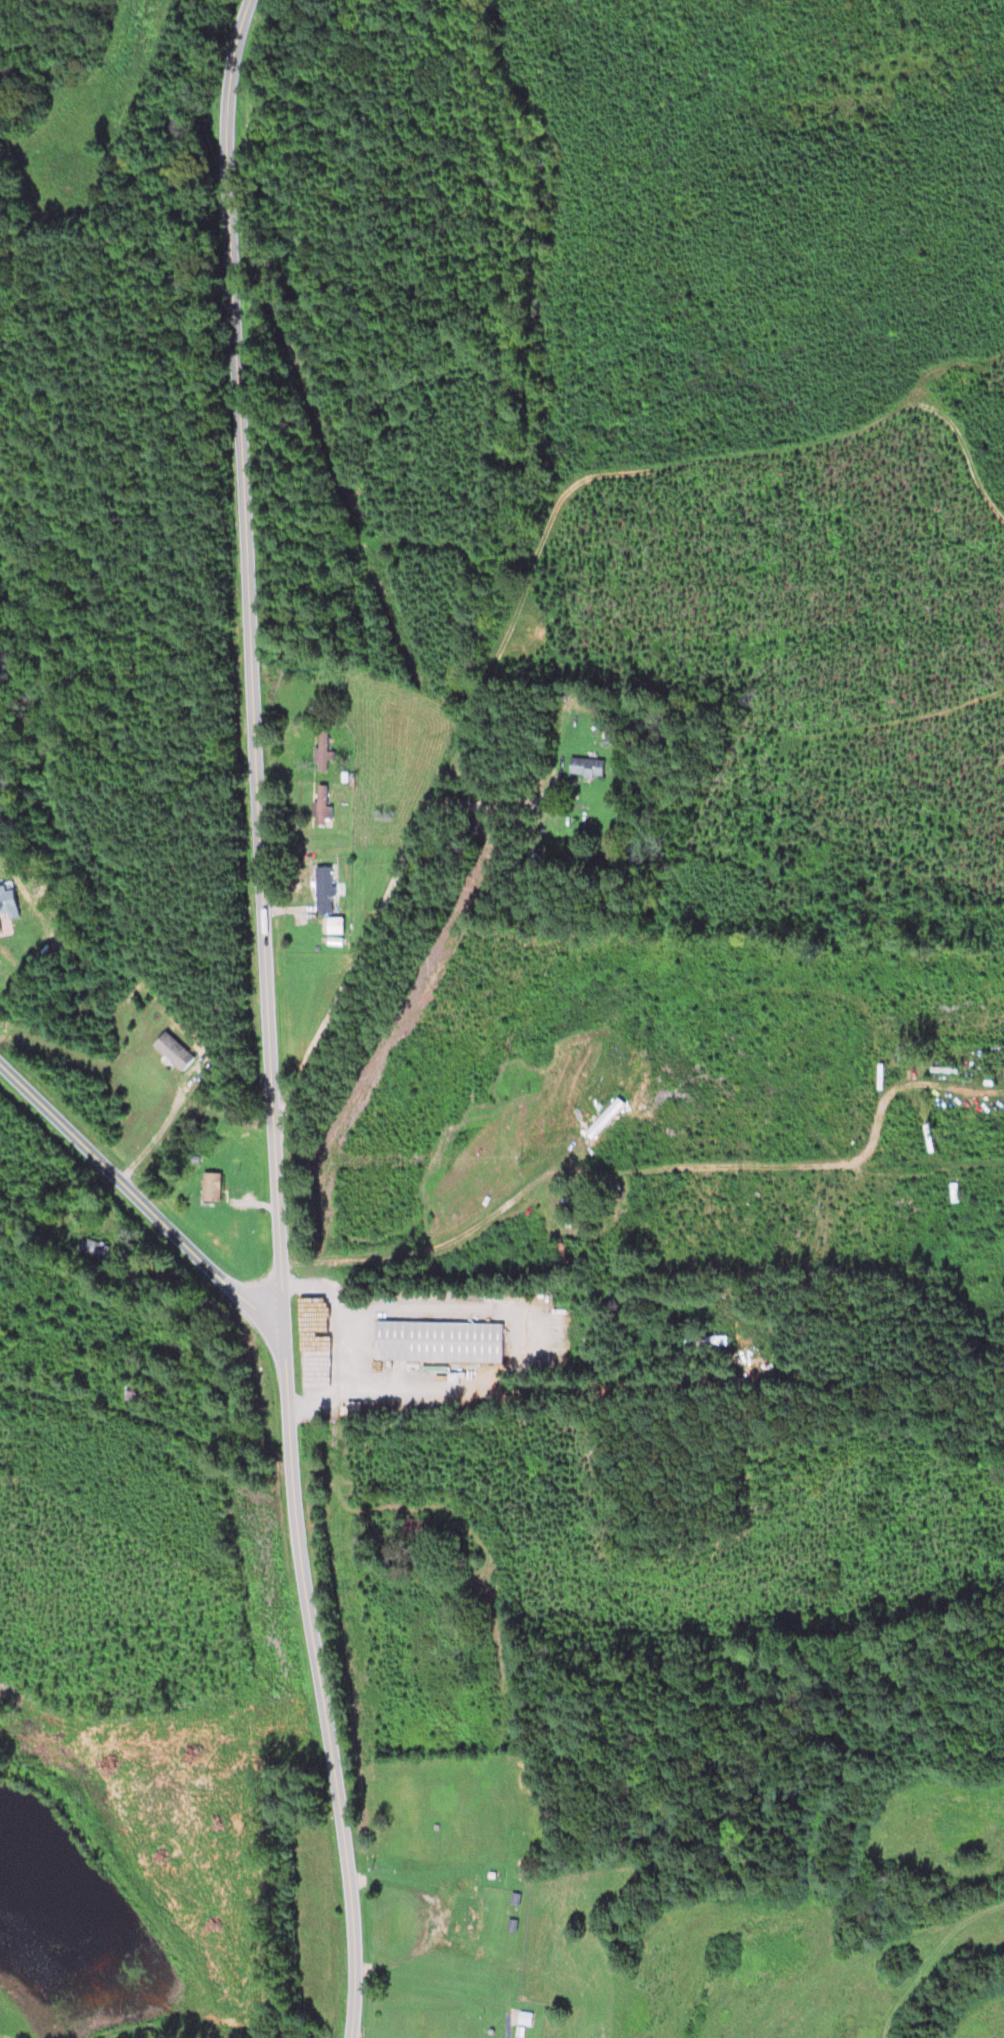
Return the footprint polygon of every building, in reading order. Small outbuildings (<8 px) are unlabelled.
[(328,732),(315,732),(315,773),(327,773),(327,760),(328,760),(328,732)] [(603,760),(569,759),(568,777),(602,779),(603,760)] [(326,806),(326,787),(314,787),(314,826),(331,826),(331,806),(326,806)] [(315,913),(331,913),(331,868),(315,868),(315,913)] [(342,919),(324,919),(324,935),(342,935),(342,919)] [(194,1061),(165,1032),(152,1045),(181,1074),(194,1061)] [(203,1174),(221,1174),(220,1202),(202,1201),(203,1187),(201,1187),(201,1181),(203,1181),(203,1174)] [(78,1251),(105,1261),(110,1247),(83,1237),(78,1251)] [(555,1241),(561,1266),(567,1264),(561,1240),(555,1241)] [(373,1322),(501,1325),(500,1363),(372,1360),(373,1322)] [(671,1336),(671,1346),(718,1346),(718,1336),(671,1336)] [(530,2027),(531,2014),(515,2012),(514,2025),(530,2027)]
